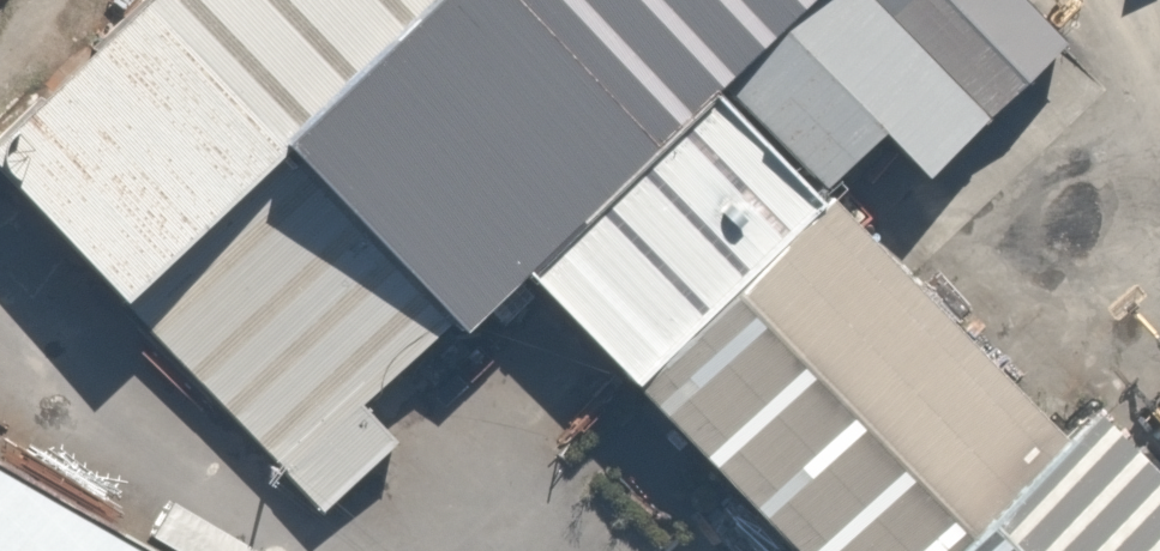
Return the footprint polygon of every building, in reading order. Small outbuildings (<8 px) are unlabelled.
[(152,0),(124,0),(0,116),(0,167),(321,504),(390,438),(349,395),(444,305),(276,129),(152,0)] [(276,129),(412,0),(152,0),(276,129)] [(509,265),(699,81),(709,73),(784,0),(412,0),(276,129),(444,305),(457,315),(509,265)] [(1036,0),(784,0),(709,73),(817,184),(874,129),(916,173),(1064,29),(1036,0)] [(509,265),(624,384),(817,194),(699,81),(509,265)] [(790,550),(936,550),(1057,435),(817,194),(624,384),(790,550)] [(1090,402),(1057,435),(936,550),(1159,550),(1159,473),(1090,402)] [(0,506),(0,550),(77,550),(0,506)]
